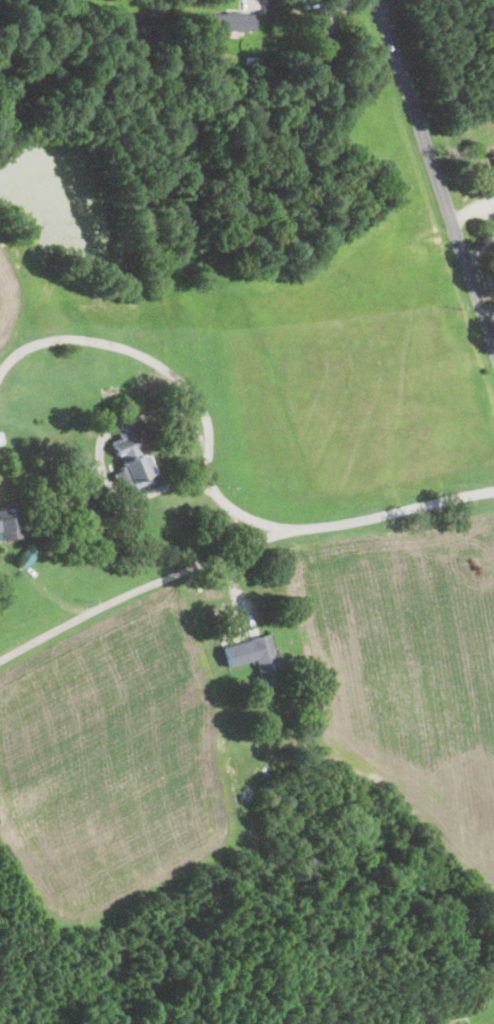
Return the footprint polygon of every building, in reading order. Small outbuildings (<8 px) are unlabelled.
[(254,30),(254,12),(210,12),(210,30),(254,30)] [(145,453),(139,456),(124,420),(112,425),(118,439),(110,442),(128,488),(155,478),(145,453)] [(22,536),(19,508),(0,510),(0,539),(22,536)] [(281,682),(270,633),(222,647),(231,669),(254,662),(261,686),(281,682)]
